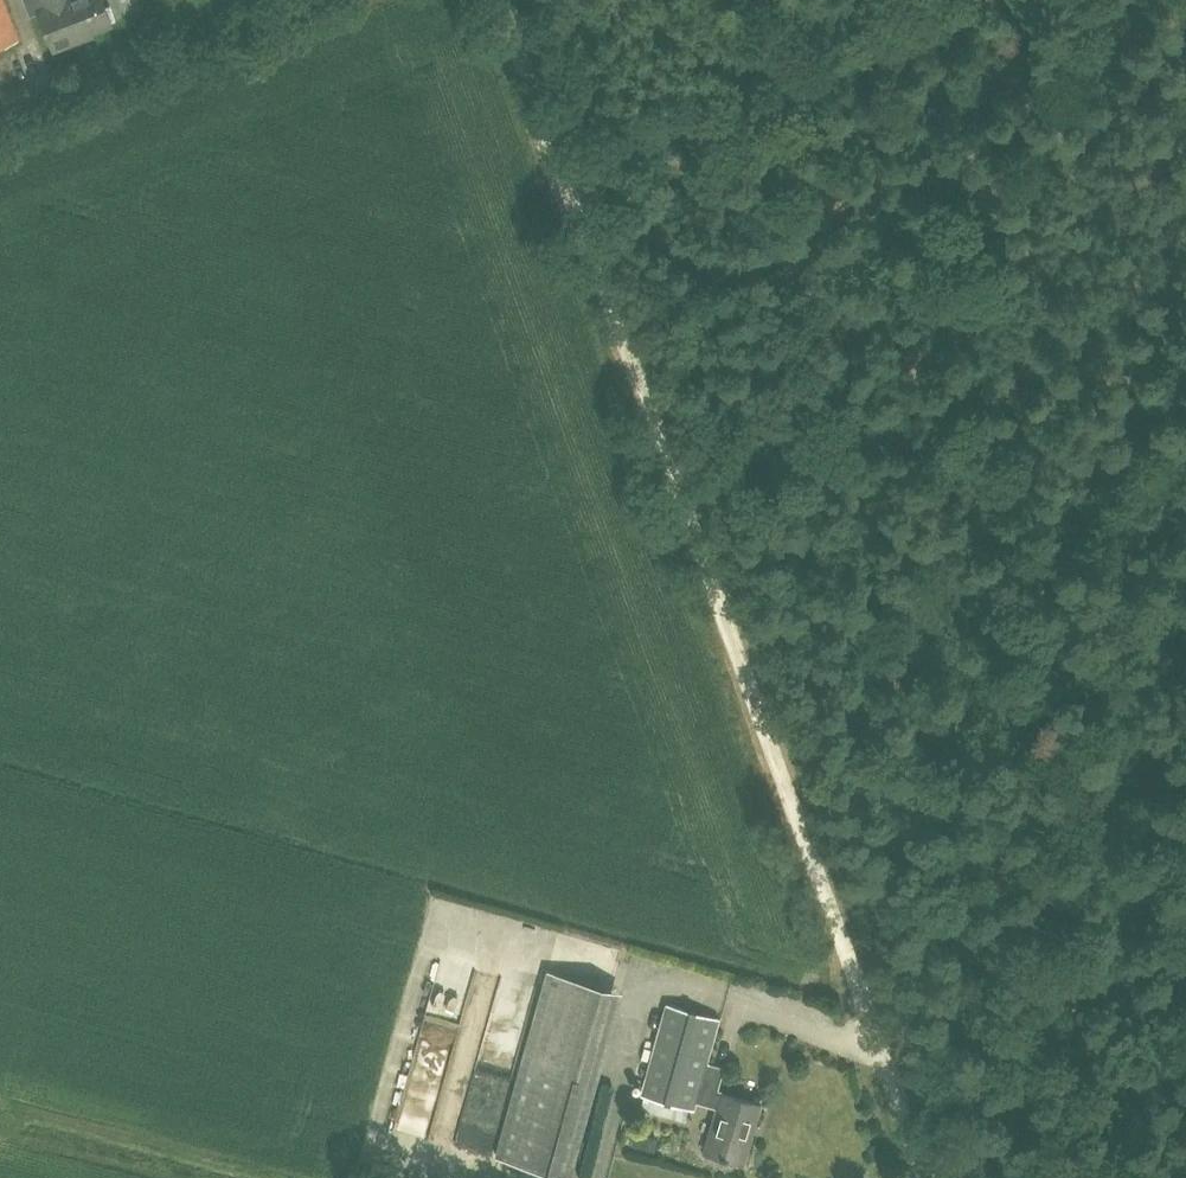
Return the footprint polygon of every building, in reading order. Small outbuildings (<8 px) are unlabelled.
[(20,40),(5,0),(0,0),(0,48),(20,40)] [(103,0),(23,0),(29,16),(37,13),(52,54),(94,37),(93,35),(114,26),(111,20),(115,19),(110,5),(106,7),(103,0)] [(460,1016),(463,960),(440,959),(437,1015),(460,1016)] [(696,1102),(717,1108),(705,1154),(744,1165),(761,1104),(721,1093),(722,1091),(718,1090),(724,1067),(707,1062),(720,1018),(666,1003),(640,1095),(694,1110),(696,1102)] [(582,1055),(528,1040),(522,1062),(576,1077),(582,1055)]
